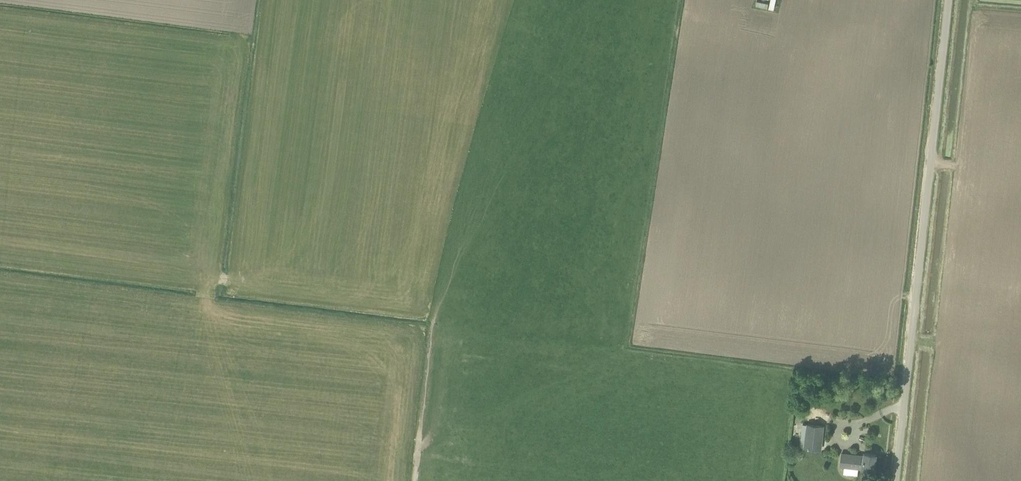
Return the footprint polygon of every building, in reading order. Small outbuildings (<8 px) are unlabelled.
[(821,449),(824,424),(807,423),(804,448),(821,449)] [(840,465),(874,470),(876,454),(864,452),(864,456),(841,453),(840,465)]
